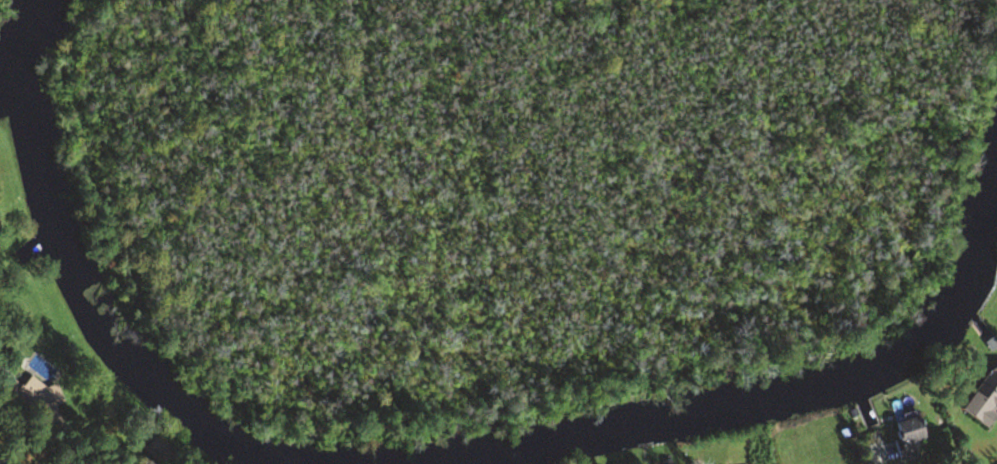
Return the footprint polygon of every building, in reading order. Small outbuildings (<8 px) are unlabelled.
[(994,416),(988,412),(996,398),(996,363),(993,360),(958,410),(984,429),(994,416)] [(43,388),(25,376),(19,386),(3,375),(0,379),(0,395),(30,415),(35,429),(43,435),(60,428),(52,409),(58,401),(52,384),(43,388)] [(908,443),(922,439),(914,414),(884,424),(897,460),(912,455),(908,443)]
